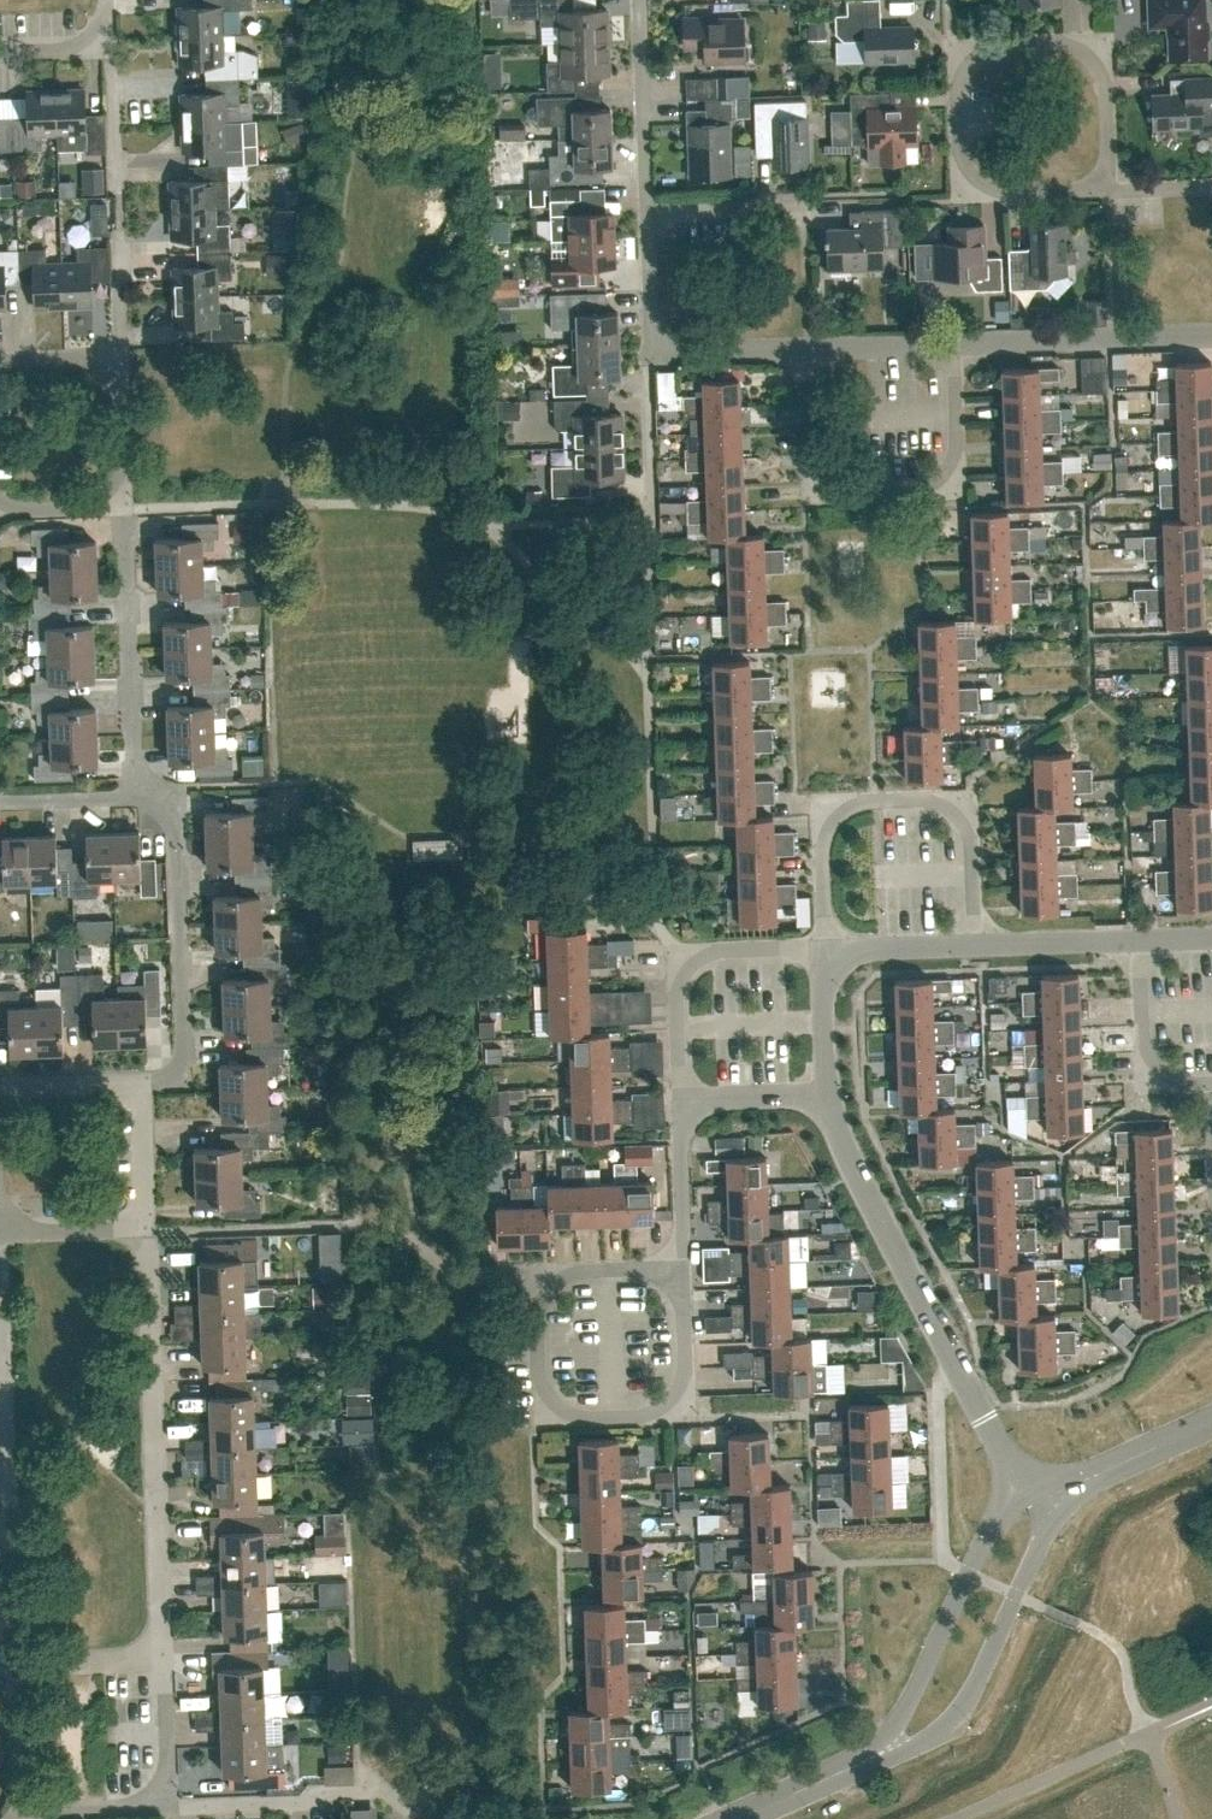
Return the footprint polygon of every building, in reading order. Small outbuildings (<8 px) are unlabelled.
[(204,6),(178,7),(179,36),(223,35),(238,34),(237,9),(254,8),(254,0),(204,0),(204,6)] [(540,17),(540,25),(561,25),(561,42),(608,41),(607,9),(574,10),(573,0),(511,0),(511,18),(540,17)] [(918,42),(913,38),(913,26),(881,27),(880,0),(847,0),(848,33),(856,40),(865,40),(866,61),(914,59),(913,47),(918,42)] [(1199,7),(1200,7),(1192,0),(1149,0),(1149,13),(1159,22),(1162,19),(1169,25),(1170,59),(1200,58),(1206,51),(1206,40),(1210,36),(1209,22),(1205,19),(1205,13),(1199,7)] [(744,60),(743,19),(706,20),(706,18),(684,19),(685,47),(705,46),(706,61),(744,60)] [(286,49),(301,48),(304,48),(303,34),(301,34),(285,34),(286,49)] [(223,50),(223,35),(179,36),(180,65),(205,64),(205,73),(238,72),(238,77),(259,76),(258,55),(244,49),(223,50)] [(576,74),(609,73),(608,41),(561,42),(562,60),(546,61),(547,91),(576,90),(576,74)] [(717,98),(716,77),(686,78),(687,99),(717,98)] [(1152,94),(1153,128),(1200,126),(1200,130),(1204,134),(1211,133),(1211,77),(1190,78),(1191,92),(1152,94)] [(286,80),(286,94),(304,94),(304,79),(286,80)] [(86,119),(85,89),(56,90),(57,134),(58,148),(86,147),(87,147),(87,152),(107,152),(105,118),(86,119)] [(27,91),(28,121),(13,122),(14,150),(42,149),(42,134),(57,134),(56,90),(27,91)] [(891,108),(891,91),(850,93),(851,117),(867,116),(868,144),(882,143),(883,163),(904,162),(903,143),(917,142),(916,107),(891,108)] [(225,92),(181,94),(182,123),(226,121),(225,106),(240,105),(240,92),(225,93),(225,92)] [(559,124),(559,139),(611,137),(610,108),(579,109),(579,95),(537,96),(538,125),(559,124)] [(689,176),(732,175),(730,117),(736,117),(735,97),(705,98),(705,110),(687,110),(689,176)] [(808,165),(806,100),(755,102),(756,152),(773,151),(773,166),(808,165)] [(824,135),(843,134),(841,107),(822,109),(824,135)] [(241,121),(226,121),(182,123),(183,152),(215,151),(215,165),(228,164),(242,164),(241,121)] [(14,150),(13,122),(0,122),(0,150),(14,150)] [(611,137),(559,139),(560,154),(549,154),(550,167),(529,168),(530,188),(544,188),(551,188),(551,183),(582,181),(581,167),(612,166),(611,137)] [(539,161),(539,147),(521,147),(521,162),(539,161)] [(521,150),(511,150),(510,177),(519,178),(521,150)] [(201,180),(170,181),(171,210),(214,208),(229,208),(228,164),(215,165),(201,166),(201,180)] [(104,168),(82,169),(83,193),(105,192),(104,168)] [(28,170),(7,171),(8,187),(29,186),(28,170)] [(911,173),(912,186),(936,186),(935,172),(911,173)] [(544,205),(544,188),(530,188),(530,205),(544,205)] [(580,188),(549,189),(550,199),(580,198),(580,188)] [(550,199),(551,240),(615,238),(614,212),(581,213),(580,198),(550,199)] [(93,236),(109,235),(108,204),(92,204),(93,236)] [(172,239),(203,237),(204,252),(231,251),(230,223),(215,224),(214,208),(171,210),(172,239)] [(881,246),(903,245),(902,209),(861,210),(862,227),(827,228),(828,237),(825,237),(825,242),(828,242),(829,269),(882,267),(881,246)] [(1073,280),(1067,274),(1065,222),(1031,223),(1032,244),(1032,249),(1028,254),(1009,255),(1010,289),(1046,287),(1057,297),(1073,280)] [(970,280),(974,287),(976,290),(1002,289),(1001,256),(984,257),(983,225),(965,225),(965,228),(950,228),(950,243),(933,243),(935,277),(960,276),(963,280),(970,280)] [(551,240),(553,286),(598,284),(597,265),(616,264),(615,238),(551,240)] [(77,247),(77,262),(62,263),(63,306),(92,305),(91,274),(111,273),(110,246),(77,247)] [(6,308),(5,278),(19,278),(18,249),(0,250),(0,309),(6,308)] [(46,249),(33,249),(18,249),(19,278),(33,277),(35,307),(63,306),(62,263),(46,263),(46,249)] [(204,266),(173,267),(174,296),(218,295),(217,279),(232,279),(231,251),(204,252),(204,266)] [(245,321),(233,321),(233,310),(218,310),(218,295),(174,296),(175,325),(206,324),(207,339),(245,337),(245,321)] [(607,296),(584,297),(550,298),(551,328),(572,328),(572,345),(619,344),(618,312),(608,312),(607,296)] [(572,345),(573,363),(552,364),(553,394),(587,393),(586,377),(620,376),(619,344),(572,345)] [(1106,356),(1080,356),(1080,371),(1107,370),(1106,356)] [(1211,361),(1176,363),(1176,378),(1156,379),(1156,391),(1211,389),(1211,372),(1211,361)] [(1059,367),(1002,369),(1003,396),(1039,395),(1039,380),(1059,379),(1059,367)] [(675,370),(658,371),(659,396),(676,396),(675,370)] [(683,396),(676,396),(659,396),(659,409),(683,408),(683,407),(740,405),(739,378),(703,380),(703,395),(683,396)] [(1177,401),(1178,416),(1211,415),(1211,389),(1156,391),(1156,402),(1177,401)] [(1060,408),(1040,409),(1039,395),(1003,396),(1004,422),(1061,420),(1060,408)] [(622,445),(621,413),(588,414),(587,398),(554,399),(555,429),(575,429),(576,446),(622,445)] [(705,433),(741,431),(740,405),(683,407),(683,408),(684,419),(691,418),(691,433),(705,433)] [(1158,431),(1158,442),(1211,441),(1211,415),(1178,416),(1178,430),(1158,431)] [(1041,432),(1061,431),(1061,420),(1004,422),(1005,448),(1041,446),(1041,432)] [(705,447),(685,448),(685,459),(742,457),(741,431),(705,433),(705,447)] [(1179,453),(1179,468),(1211,466),(1211,441),(1158,442),(1158,454),(1179,453)] [(576,446),(576,464),(551,465),(552,496),(591,494),(590,478),(623,477),(622,445),(576,446)] [(1062,460),(1042,461),(1041,446),(1005,448),(1006,473),(1063,471),(1062,460)] [(686,471),(706,470),(707,484),(743,483),(742,457),(685,459),(686,471)] [(1159,483),(1160,494),(1211,492),(1211,466),(1179,468),(1180,482),(1159,483)] [(1043,484),(1063,483),(1063,471),(1006,473),(1007,500),(1043,499),(1043,484)] [(707,499),(687,499),(687,511),(744,509),(743,483),(707,484),(707,499)] [(1160,506),(1181,505),(1181,519),(1199,519),(1199,520),(1211,519),(1211,492),(1160,494),(1160,506)] [(687,511),(688,523),(708,522),(709,538),(726,537),(726,536),(745,535),(745,534),(744,509),(687,511)] [(1008,527),(1007,511),(972,513),(972,540),(1029,538),(1028,526),(1008,527)] [(1164,535),(1143,536),(1144,547),(1200,545),(1199,520),(1199,519),(1181,519),(1163,519),(1164,535)] [(183,538),(156,539),(157,566),(203,564),(202,549),(215,549),(214,537),(219,537),(219,521),(182,523),(183,538)] [(38,555),(50,554),(51,569),(97,568),(96,541),(69,542),(68,527),(32,528),(33,543),(37,543),(38,555)] [(784,560),(784,548),(763,549),(763,534),(745,534),(745,535),(726,536),(726,537),(727,562),(784,560)] [(1009,550),(1029,549),(1029,538),(972,540),(973,565),(1009,564),(1009,550)] [(1144,559),(1164,558),(1165,572),(1201,571),(1200,545),(1144,547),(1144,559)] [(764,572),(785,571),(784,560),(727,562),(728,587),(765,586),(764,572)] [(157,566),(158,592),(185,591),(185,607),(191,607),(222,605),(221,590),(216,590),(216,579),(203,579),(203,564),(157,566)] [(1030,578),(1010,579),(1009,564),(973,565),(974,591),(1031,589),(1030,578)] [(51,569),(51,584),(39,585),(39,596),(34,596),(35,612),(65,611),(71,611),(71,595),(98,594),(97,568),(51,569)] [(1165,572),(1165,587),(1134,588),(1134,599),(1145,599),(1145,598),(1202,597),(1201,571),(1165,572)] [(786,600),(765,601),(765,586),(728,587),(729,613),(786,611),(786,600)] [(226,604),(247,604),(246,589),(226,590),(226,604)] [(1010,602),(1031,601),(1031,589),(974,591),(975,618),(1011,617),(1010,602)] [(1167,625),(1203,624),(1202,597),(1145,598),(1145,599),(1146,610),(1166,610),(1167,625)] [(192,621),(165,622),(166,649),(211,647),(211,632),(223,632),(223,621),(228,621),(227,605),(222,605),(191,607),(192,621)] [(35,639),(47,638),(48,653),(94,652),(93,625),(66,626),(65,611),(35,612),(29,612),(30,627),(35,627),(35,639)] [(766,624),(786,623),(786,611),(729,613),(730,640),(767,639),(766,624)] [(955,620),(926,621),(919,621),(920,648),(976,646),(976,634),(955,635),(955,620)] [(1186,645),(1187,672),(1211,671),(1211,644),(1186,645)] [(956,658),(977,657),(976,646),(920,648),(921,674),(957,673),(956,658)] [(166,676),(193,675),(194,690),(230,689),(230,673),(225,673),(224,662),(212,663),(211,647),(166,649),(166,676)] [(37,680),(32,680),(32,696),(69,694),(68,679),(95,678),(94,652),(48,653),(49,668),(36,669),(37,680)] [(749,661),(713,662),(714,689),(771,687),(770,675),(750,676),(749,661)] [(1187,672),(1188,698),(1211,697),(1211,671),(1187,672)] [(977,686),(957,687),(957,673),(921,674),(921,700),(978,698),(977,686)] [(750,699),(771,698),(771,687),(714,689),(715,715),(751,714),(750,699)] [(226,704),(231,704),(230,689),(194,690),(194,705),(168,706),(168,733),(214,731),(214,716),(226,716),(226,704)] [(38,722),(51,722),(51,737),(97,735),(96,708),(69,709),(69,694),(32,696),(33,711),(38,711),(38,722)] [(1188,698),(1188,724),(1211,723),(1211,697),(1188,698)] [(958,710),(978,709),(978,698),(921,700),(922,725),(922,726),(941,725),(941,726),(958,725),(958,710)] [(772,727),(751,728),(751,714),(715,715),(716,741),(772,739),(772,727)] [(1188,724),(1189,750),(1211,749),(1211,723),(1188,724)] [(962,750),(961,739),(941,739),(941,726),(941,725),(922,726),(922,725),(904,726),(905,752),(962,750)] [(227,746),(215,746),(214,731),(168,733),(169,760),(196,758),(197,774),(233,772),(233,757),(228,757),(227,746)] [(71,763),(98,762),(97,735),(51,737),(52,752),(39,752),(40,764),(35,764),(35,779),(72,778),(71,763)] [(752,751),(773,750),(772,739),(716,741),(717,766),(753,765),(752,751)] [(1189,750),(1190,776),(1211,775),(1211,749),(1189,750)] [(942,763),(962,762),(962,750),(905,752),(906,779),(942,778),(942,763)] [(1070,753),(1034,754),(1035,781),(1092,779),(1091,767),(1071,768),(1070,753)] [(774,779),(753,780),(753,765),(717,766),(718,792),(774,791),(774,779)] [(1190,776),(1191,801),(1191,802),(1209,801),(1209,802),(1211,802),(1211,775),(1190,776)] [(1071,791),(1092,791),(1092,779),(1035,781),(1036,806),(1036,807),(1054,806),(1054,807),(1072,807),(1071,791)] [(718,792),(719,819),(737,819),(737,818),(755,817),(754,803),(775,802),(774,791),(718,792)] [(233,812),(206,813),(207,839),(253,838),(252,823),(265,822),(264,811),(269,811),(269,795),(232,797),(233,812)] [(1174,817),(1153,817),(1154,829),(1210,827),(1209,802),(1209,801),(1191,802),(1191,801),(1173,801),(1174,817)] [(1075,832),(1075,820),(1054,821),(1054,807),(1054,806),(1036,807),(1036,806),(1018,807),(1019,834),(1075,832)] [(794,842),(794,830),(773,831),(773,816),(755,817),(737,818),(737,819),(738,843),(794,842)] [(1154,829),(1154,841),(1175,840),(1175,854),(1211,853),(1210,827),(1154,829)] [(114,878),(141,877),(141,895),(157,894),(156,858),(141,858),(140,831),(113,832),(114,878)] [(73,897),(89,896),(97,896),(101,892),(100,879),(114,878),(113,832),(86,833),(87,860),(72,861),(73,895),(73,897)] [(1056,858),(1055,844),(1076,843),(1075,832),(1019,834),(1020,860),(1056,858)] [(31,881),(57,880),(58,895),(73,895),(72,861),(72,846),(57,847),(56,834),(29,835),(31,881)] [(5,889),(5,882),(31,881),(29,835),(2,836),(3,849),(0,849),(0,890),(5,889)] [(266,853),(253,853),(253,838),(207,839),(208,866),(235,865),(235,881),(241,880),(272,879),(271,864),(266,864),(266,853)] [(455,839),(414,841),(415,857),(456,856),(455,839)] [(774,854),(794,853),(794,842),(738,843),(738,869),(774,868),(774,854)] [(1155,869),(1156,881),(1211,879),(1211,877),(1211,853),(1175,854),(1176,869),(1155,869)] [(1077,872),(1056,873),(1056,858),(1020,860),(1021,885),(1077,883),(1077,872)] [(796,882),(775,883),(774,868),(738,869),(739,895),(796,894),(796,882)] [(261,921),(261,906),(273,906),(273,895),(278,894),(277,879),(272,879),(241,880),(242,895),(215,896),(216,923),(261,921)] [(1211,906),(1211,879),(1156,881),(1156,893),(1176,892),(1177,907),(1211,906)] [(1021,885),(1022,912),(1058,911),(1057,896),(1078,895),(1077,883),(1021,885)] [(904,887),(903,918),(913,919),(914,887),(904,887)] [(776,906),(796,905),(796,896),(796,894),(739,895),(740,923),(776,921),(776,906)] [(809,895),(796,896),(796,905),(797,911),(810,910),(809,895)] [(216,923),(216,950),(244,949),(244,964),(250,964),(280,962),(280,947),(275,947),(275,936),(262,936),(261,921),(216,923)] [(559,929),(547,929),(548,956),(608,954),(607,943),(586,943),(586,928),(559,929)] [(587,966),(608,966),(608,954),(548,956),(549,982),(588,981),(587,966)] [(250,979),(223,980),(224,1006),(270,1005),(270,990),(282,990),(282,978),(287,978),(286,962),(280,962),(250,964),(250,979)] [(118,984),(119,997),(120,1043),(147,1042),(146,1015),(161,1014),(160,968),(144,969),(145,983),(118,984)] [(94,1044),(120,1043),(119,997),(103,997),(102,973),(76,974),(76,987),(77,987),(78,1017),(93,1017),(94,1044)] [(1042,990),(1022,991),(1022,1002),(1079,1000),(1078,973),(1042,974),(1042,990)] [(78,1023),(78,1017),(77,987),(76,987),(76,974),(61,975),(61,987),(35,988),(35,1006),(37,1052),(64,1051),(63,1024),(78,1023)] [(988,976),(989,992),(1006,991),(1006,976),(988,976)] [(952,978),(896,980),(896,1007),(932,1006),(932,991),(952,990),(952,978)] [(588,981),(549,982),(550,1008),(624,1006),(623,995),(609,996),(609,995),(588,995),(588,981)] [(37,1052),(35,1006),(22,1006),(22,989),(0,989),(0,1026),(9,1026),(10,1053),(37,1052)] [(1023,1014),(1043,1013),(1044,1027),(1080,1026),(1079,1000),(1022,1002),(1023,1014)] [(224,1006),(225,1033),(252,1032),(253,1047),(283,1047),(289,1046),(288,1031),(284,1031),(283,1020),(271,1020),(270,1005),(224,1006)] [(550,1008),(551,1035),(570,1034),(590,1033),(590,1032),(589,1018),(624,1017),(624,1006),(550,1008)] [(954,1031),(953,1019),(933,1020),(932,1006),(896,1007),(897,1033),(954,1031)] [(1044,1042),(1024,1043),(1024,1054),(1081,1052),(1080,1026),(1044,1027),(1044,1042)] [(631,1057),(630,1046),(610,1047),(609,1031),(590,1032),(590,1033),(570,1034),(571,1060),(631,1057)] [(934,1057),(934,1043),(954,1042),(954,1031),(897,1033),(898,1059),(934,1057)] [(492,1046),(492,1060),(514,1060),(514,1046),(492,1046)] [(247,1062),(220,1064),(221,1090),(268,1089),(267,1074),(279,1073),(279,1062),(284,1062),(283,1047),(253,1047),(247,1047),(247,1062)] [(1025,1066),(1045,1065),(1046,1079),(1082,1078),(1081,1052),(1024,1054),(1025,1066)] [(610,1070),(631,1069),(631,1057),(571,1060),(572,1086),(611,1084),(610,1070)] [(956,1083),(955,1071),(935,1072),(934,1057),(898,1059),(899,1085),(956,1083)] [(1046,1094),(1026,1095),(1026,1106),(1083,1104),(1082,1078),(1046,1079),(1046,1094)] [(936,1095),(956,1094),(956,1083),(899,1085),(900,1111),(918,1111),(918,1110),(936,1109),(936,1108),(936,1095)] [(632,1098),(611,1099),(611,1084),(572,1086),(573,1112),(632,1109),(632,1098)] [(221,1090),(222,1117),(249,1116),(250,1131),(258,1131),(286,1130),(286,1115),(281,1115),(281,1103),(268,1104),(268,1089),(221,1090)] [(488,1089),(489,1112),(510,1112),(510,1089),(488,1089)] [(1026,1106),(1026,1118),(1047,1117),(1047,1132),(1083,1131),(1083,1104),(1026,1106)] [(975,1134),(975,1122),(954,1123),(954,1108),(936,1108),(936,1109),(918,1110),(918,1111),(919,1136),(975,1134)] [(574,1138),(613,1137),(612,1122),(633,1121),(632,1109),(573,1112),(574,1138)] [(1115,1142),(1136,1141),(1136,1156),(1172,1155),(1171,1128),(1115,1130),(1115,1142)] [(242,1174),(242,1158),(254,1158),(254,1147),(259,1146),(258,1131),(250,1131),(222,1132),(222,1147),(195,1148),(196,1175),(242,1174)] [(955,1146),(976,1146),(975,1134),(919,1136),(920,1163),(956,1162),(955,1146)] [(717,1153),(745,1152),(745,1136),(716,1137),(717,1153)] [(654,1220),(653,1181),(638,1181),(637,1162),(652,1162),(652,1144),(625,1145),(625,1161),(627,1221),(654,1220)] [(1137,1170),(1116,1171),(1117,1183),(1173,1181),(1172,1155),(1136,1156),(1137,1170)] [(707,1171),(727,1170),(728,1184),(766,1183),(765,1156),(706,1158),(707,1171)] [(1012,1159),(976,1161),(977,1188),(1034,1186),(1033,1174),(1013,1175),(1012,1159)] [(614,1162),(614,1182),(600,1183),(601,1222),(627,1221),(625,1161),(614,1162)] [(573,1163),(562,1163),(562,1184),(547,1184),(548,1204),(549,1204),(549,1224),(550,1223),(575,1223),(573,1163)] [(586,1183),(585,1163),(573,1163),(575,1223),(601,1222),(600,1183),(586,1183)] [(255,1188),(243,1188),(242,1174),(196,1175),(197,1202),(224,1201),(224,1216),(261,1215),(260,1199),(255,1199),(255,1188)] [(1117,1194),(1138,1193),(1138,1208),(1174,1207),(1173,1181),(1117,1183),(1117,1194)] [(728,1199),(708,1200),(708,1211),(767,1209),(766,1183),(728,1184),(728,1199)] [(496,1206),(497,1245),(524,1244),(522,1184),(510,1185),(511,1205),(496,1206)] [(524,1244),(551,1243),(550,1223),(549,1224),(549,1204),(548,1204),(534,1205),(533,1184),(522,1184),(524,1244)] [(1014,1198),(1034,1197),(1034,1186),(977,1188),(978,1214),(1014,1213),(1014,1198)] [(1139,1222),(1118,1223),(1119,1234),(1175,1232),(1174,1207),(1138,1208),(1139,1222)] [(729,1237),(749,1236),(768,1235),(768,1234),(767,1209),(708,1211),(708,1223),(729,1222),(729,1237)] [(1035,1226),(1015,1227),(1014,1213),(978,1214),(979,1240),(1036,1238),(1035,1226)] [(1119,1246),(1140,1245),(1140,1260),(1176,1258),(1175,1232),(1119,1234),(1119,1246)] [(703,1263),(729,1262),(789,1260),(788,1233),(768,1234),(768,1235),(749,1236),(749,1250),(729,1251),(729,1246),(702,1247),(703,1263)] [(1050,1238),(1051,1250),(1061,1250),(1061,1237),(1050,1238)] [(979,1240),(980,1266),(998,1266),(998,1265),(1016,1264),(1015,1250),(1036,1249),(1036,1238),(979,1240)] [(199,1260),(200,1286),(244,1285),(258,1284),(258,1275),(257,1251),(257,1239),(242,1239),(242,1243),(204,1244),(205,1259),(199,1260)] [(1141,1274),(1120,1275),(1121,1286),(1177,1284),(1176,1258),(1140,1260),(1141,1274)] [(341,1260),(321,1261),(322,1281),(342,1280),(341,1260)] [(790,1286),(789,1260),(729,1262),(703,1263),(703,1280),(730,1279),(730,1274),(750,1273),(751,1288),(790,1286)] [(1056,1289),(1055,1277),(1035,1278),(1034,1263),(1016,1264),(998,1265),(998,1266),(999,1291),(1056,1289)] [(836,1295),(835,1276),(820,1277),(821,1296),(836,1295)] [(1142,1313),(1178,1311),(1177,1284),(1121,1286),(1121,1298),(1141,1297),(1142,1313)] [(244,1311),(244,1285),(200,1286),(201,1312),(244,1311)] [(751,1302),(731,1303),(731,1314),(791,1312),(790,1286),(751,1288),(751,1302)] [(1035,1301),(1056,1301),(1056,1289),(999,1291),(1000,1318),(1018,1317),(1018,1316),(1036,1316),(1036,1315),(1035,1301)] [(175,1304),(175,1313),(195,1313),(195,1303),(175,1304)] [(202,1327),(202,1338),(245,1337),(245,1336),(262,1335),(261,1311),(245,1311),(244,1311),(201,1312),(195,1313),(175,1313),(176,1323),(191,1322),(191,1327),(202,1327)] [(772,1339),(791,1338),(791,1337),(791,1312),(731,1314),(731,1315),(705,1316),(706,1331),(732,1330),(732,1326),(752,1325),(753,1340),(772,1340),(772,1339)] [(1054,1330),(1054,1314),(1036,1315),(1036,1316),(1018,1316),(1018,1317),(1019,1342),(1075,1340),(1075,1329),(1054,1330)] [(902,1361),(910,1360),(896,1334),(888,1334),(881,1334),(882,1362),(902,1361)] [(202,1338),(203,1365),(209,1365),(209,1380),(215,1380),(247,1379),(245,1337),(202,1338)] [(752,1351),(723,1352),(724,1367),(733,1366),(733,1367),(752,1366),(812,1364),(811,1337),(806,1337),(791,1337),(791,1338),(772,1339),(772,1340),(773,1353),(752,1354),(752,1351)] [(1019,1342),(1020,1369),(1056,1368),(1055,1353),(1076,1352),(1075,1340),(1019,1342)] [(752,1366),(733,1367),(733,1378),(753,1377),(773,1376),(774,1392),(794,1391),(814,1390),(826,1390),(825,1363),(812,1364),(752,1366)] [(902,1363),(903,1372),(918,1371),(913,1363),(902,1363)] [(277,1377),(253,1378),(247,1379),(215,1380),(215,1395),(210,1395),(211,1422),(254,1420),(253,1389),(278,1388),(277,1377)] [(850,1419),(829,1420),(830,1431),(889,1429),(888,1402),(849,1404),(850,1419)] [(211,1422),(212,1448),(255,1446),(272,1446),(271,1420),(254,1420),(211,1422)] [(816,1431),(830,1430),(829,1420),(816,1420),(816,1431)] [(851,1456),(890,1455),(889,1429),(830,1431),(830,1443),(851,1442),(851,1456)] [(821,1443),(830,1443),(830,1431),(816,1432),(816,1437),(820,1436),(821,1443)] [(730,1449),(710,1450),(710,1461),(769,1459),(768,1433),(729,1434),(730,1449)] [(618,1438),(579,1439),(580,1466),(639,1464),(639,1452),(618,1453),(618,1438)] [(186,1440),(186,1449),(206,1448),(206,1439),(186,1440)] [(350,1444),(351,1465),(375,1465),(374,1443),(350,1444)] [(212,1448),(213,1474),(256,1472),(255,1446),(212,1448)] [(186,1449),(186,1458),(207,1458),(206,1448),(186,1449)] [(832,1483),(891,1481),(890,1455),(851,1456),(852,1471),(831,1472),(832,1482),(832,1483)] [(710,1473),(731,1472),(731,1487),(751,1487),(751,1486),(770,1485),(769,1459),(710,1461),(710,1473)] [(619,1476),(640,1476),(639,1464),(580,1466),(581,1492),(620,1491),(619,1476)] [(678,1465),(679,1484),(693,1484),(692,1464),(678,1465)] [(225,1515),(211,1516),(220,1516),(226,1516),(226,1515),(258,1514),(264,1514),(275,1514),(275,1512),(275,1504),(257,1504),(256,1472),(213,1474),(214,1501),(224,1500),(225,1515)] [(832,1482),(831,1472),(821,1472),(818,1476),(818,1483),(832,1482)] [(853,1509),(892,1508),(891,1481),(832,1483),(832,1495),(853,1494),(853,1509)] [(751,1501),(731,1501),(731,1513),(790,1511),(790,1484),(770,1485),(751,1486),(751,1487),(751,1501)] [(641,1504),(620,1505),(620,1491),(581,1492),(582,1518),(641,1516),(641,1504)] [(688,1502),(687,1522),(710,1522),(710,1503),(688,1502)] [(839,1508),(818,1509),(818,1525),(840,1524),(839,1508)] [(732,1524),(752,1524),(753,1538),(791,1537),(790,1511),(731,1513),(732,1524)] [(212,1544),(221,1543),(222,1557),(265,1556),(264,1541),(286,1540),(285,1512),(275,1512),(275,1514),(264,1514),(258,1514),(226,1515),(226,1516),(220,1516),(211,1516),(212,1544)] [(582,1518),(583,1545),(602,1544),(602,1543),(622,1543),(622,1542),(621,1528),(642,1527),(641,1516),(582,1518)] [(673,1516),(660,1516),(660,1527),(674,1527),(673,1516)] [(657,1543),(676,1543),(677,1531),(657,1531),(657,1543)] [(315,1534),(316,1554),(346,1552),(345,1532),(315,1534)] [(733,1553),(733,1566),(792,1564),(791,1537),(753,1538),(753,1552),(733,1553)] [(700,1540),(701,1565),(715,1564),(714,1540),(700,1540)] [(663,1567),(662,1556),(642,1556),(641,1541),(622,1542),(622,1543),(602,1543),(602,1544),(603,1569),(663,1567)] [(266,1582),(277,1582),(276,1556),(265,1556),(222,1557),(223,1583),(266,1582)] [(603,1569),(604,1596),(643,1595),(642,1579),(663,1579),(663,1567),(603,1569)] [(694,1567),(677,1568),(678,1589),(688,1588),(695,1576),(694,1567)] [(774,1587),(753,1588),(753,1599),(813,1597),(812,1570),(773,1571),(774,1587)] [(196,1575),(197,1584),(217,1584),(217,1574),(196,1575)] [(267,1608),(266,1582),(223,1583),(224,1609),(267,1608)] [(197,1584),(197,1594),(217,1593),(217,1584),(197,1584)] [(813,1597),(753,1599),(741,1600),(741,1611),(754,1611),(754,1624),(756,1624),(775,1624),(795,1624),(814,1624),(813,1597)] [(625,1618),(624,1603),(585,1604),(586,1631),(645,1629),(645,1617),(625,1618)] [(224,1609),(224,1636),(230,1636),(231,1651),(262,1650),(263,1650),(268,1650),(267,1608),(224,1609)] [(693,1611),(693,1626),(725,1625),(724,1610),(693,1611)] [(659,1617),(645,1617),(645,1629),(659,1628),(659,1617)] [(756,1640),(735,1640),(736,1652),(795,1650),(795,1624),(775,1624),(756,1624),(756,1640)] [(625,1641),(646,1640),(645,1629),(586,1631),(587,1657),(626,1656),(625,1641)] [(213,1667),(220,1667),(221,1693),(264,1692),(263,1666),(269,1666),(268,1650),(263,1650),(262,1650),(231,1651),(212,1652),(213,1667)] [(736,1652),(736,1664),(757,1663),(757,1676),(757,1677),(796,1676),(795,1650),(736,1652)] [(647,1669),(626,1670),(626,1656),(587,1657),(588,1683),(647,1681),(647,1669)] [(758,1704),(797,1703),(796,1676),(757,1677),(757,1676),(737,1677),(737,1690),(758,1689),(758,1704)] [(627,1693),(648,1693),(647,1681),(588,1683),(589,1708),(589,1709),(608,1708),(608,1709),(628,1709),(627,1693)] [(689,1690),(678,1691),(679,1706),(690,1705),(689,1690)] [(281,1717),(280,1691),(264,1692),(221,1693),(222,1719),(281,1717)] [(674,1707),(674,1728),(691,1728),(691,1707),(674,1707)] [(630,1735),(629,1722),(609,1723),(608,1709),(608,1708),(589,1709),(589,1708),(569,1709),(570,1736),(609,1735),(630,1735)] [(195,1711),(196,1720),(216,1719),(216,1710),(195,1711)] [(266,1744),(282,1743),(281,1717),(222,1719),(223,1745),(266,1744)] [(196,1720),(196,1730),(216,1729),(216,1719),(196,1720)] [(691,1732),(676,1733),(677,1757),(692,1757),(691,1732)] [(631,1760),(630,1748),(610,1749),(609,1735),(570,1736),(571,1762),(631,1760)] [(223,1745),(224,1772),(229,1772),(230,1787),(267,1786),(266,1744),(223,1745)] [(346,1772),(345,1753),(316,1755),(317,1774),(346,1772)] [(611,1772),(631,1771),(631,1760),(571,1762),(572,1789),(611,1787),(611,1772)]
